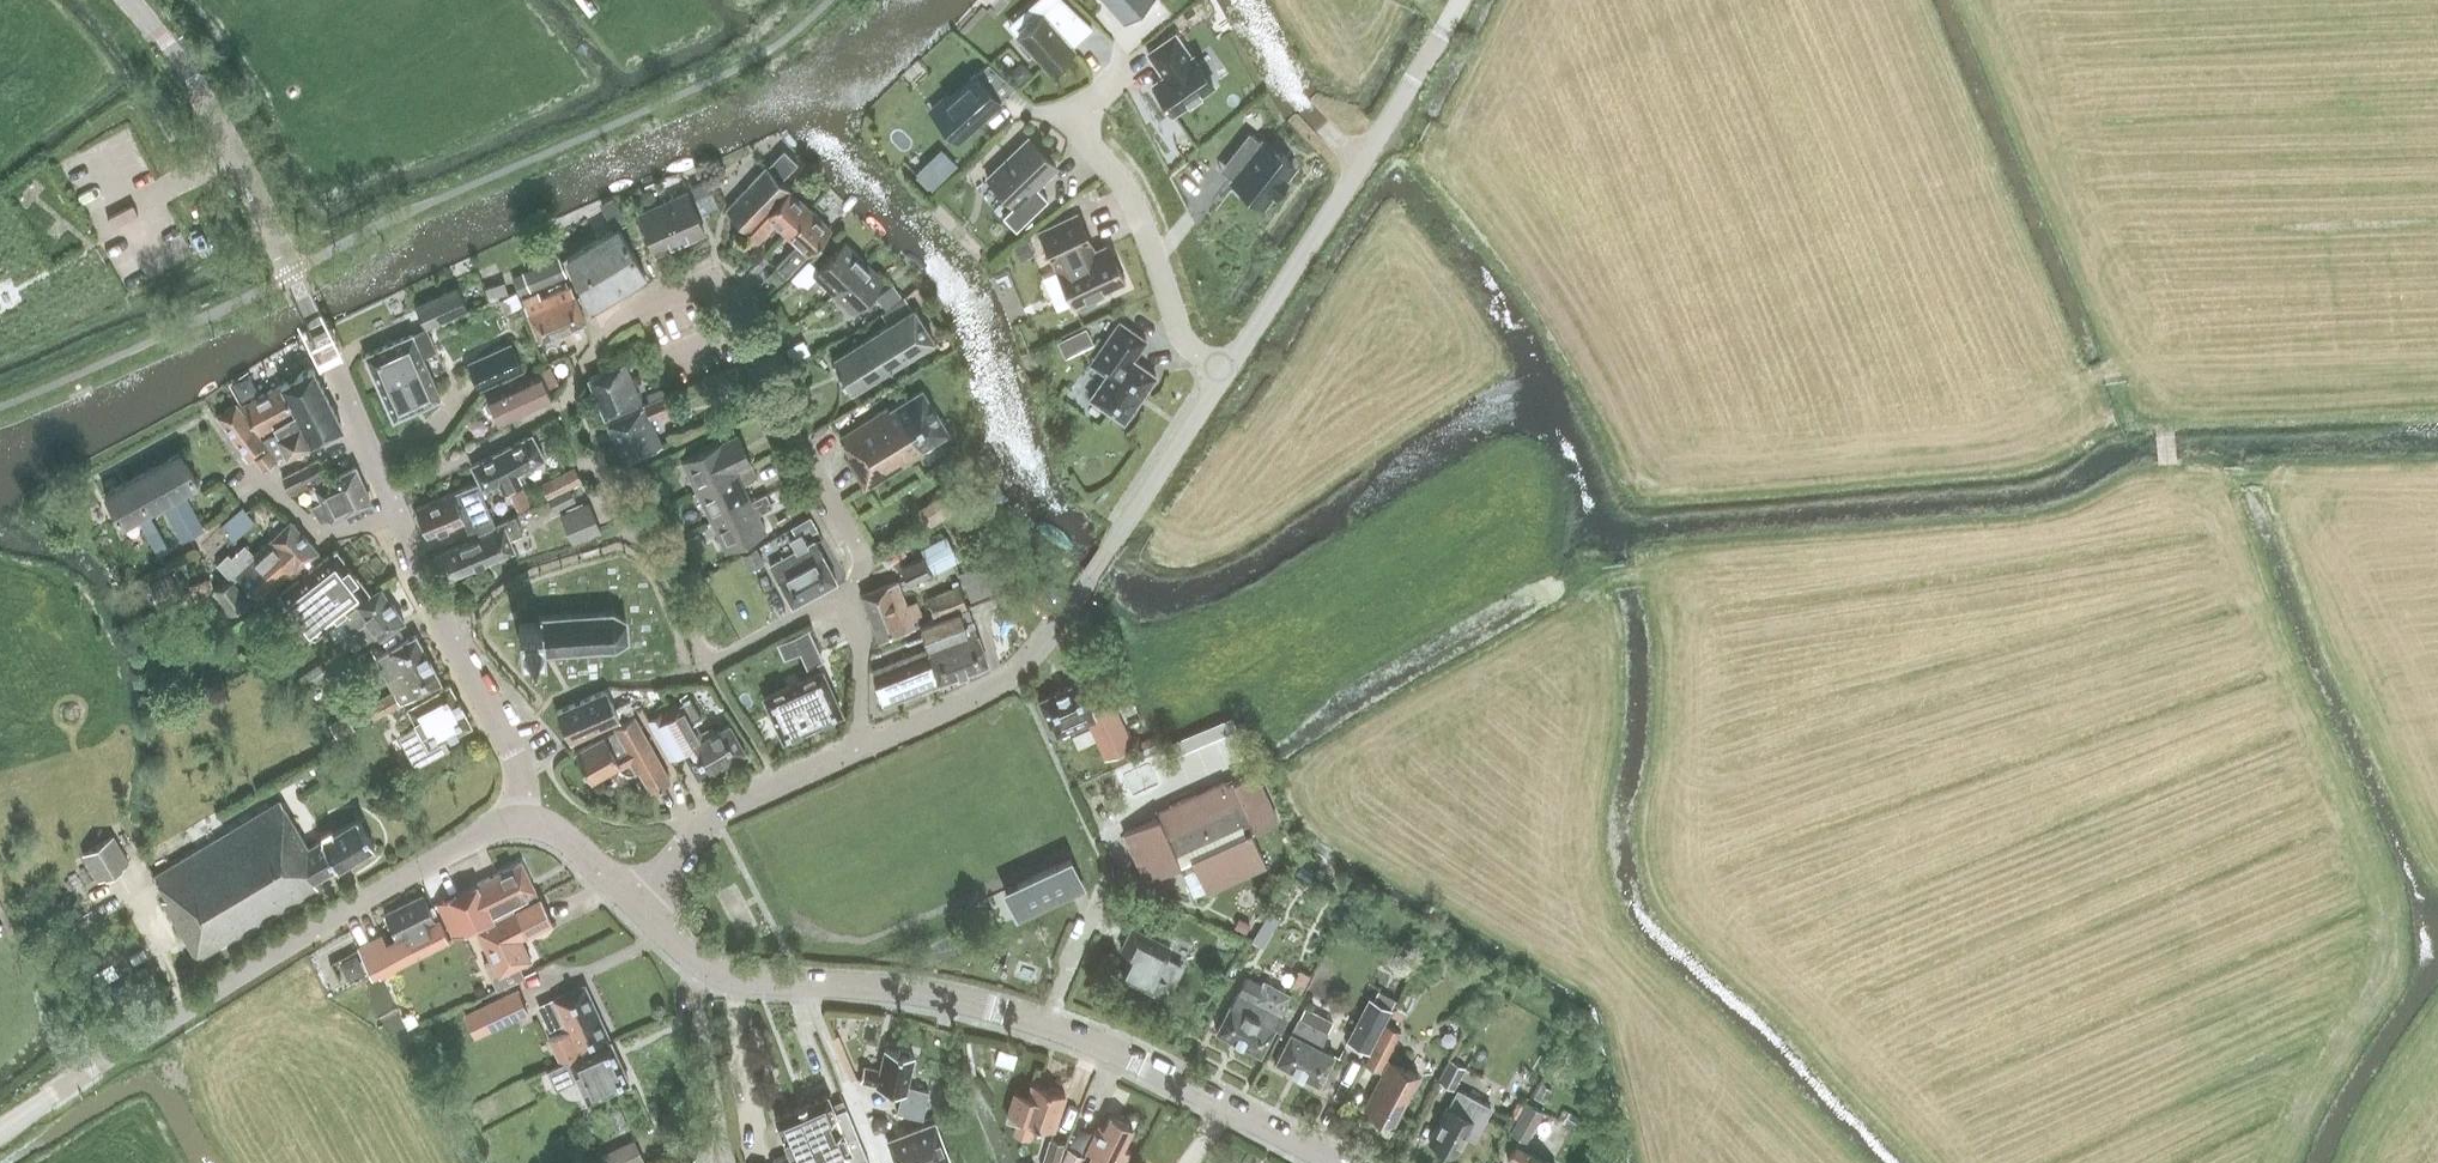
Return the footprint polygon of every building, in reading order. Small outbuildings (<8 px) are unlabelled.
[(1125,20),(1147,0),(1108,0),(1125,20)] [(1043,14),(1019,35),(1022,39),(1018,43),(1029,56),(1034,51),(1050,69),(1074,48),(1068,42),(1079,32),(1060,11),(1049,20),(1043,14)] [(1153,83),(1173,113),(1213,85),(1193,55),(1191,56),(1175,34),(1148,52),(1164,75),(1153,83)] [(1011,73),(1019,81),(1030,72),(1025,66),(1019,66),(1011,73)] [(976,74),(933,112),(957,139),(1000,101),(976,74)] [(1251,129),(1226,160),(1241,172),(1235,180),(1262,202),(1273,190),(1276,193),(1287,179),(1283,176),(1295,162),(1267,140),(1266,141),(1251,129)] [(1003,216),(1016,230),(1048,200),(1036,186),(1057,167),(1029,138),(988,177),(1015,205),(1003,216)] [(727,210),(750,232),(790,189),(781,180),(797,163),(784,149),(727,210)] [(956,164),(944,151),(930,165),(942,177),(956,164)] [(704,182),(689,189),(694,200),(695,200),(702,216),(717,210),(710,193),(709,194),(704,182)] [(786,233),(810,208),(790,189),(750,232),(745,236),(755,245),(775,223),(786,233)] [(663,202),(681,243),(705,232),(687,191),(663,202)] [(624,222),(612,197),(599,203),(611,228),(624,222)] [(656,253),(681,243),(663,202),(639,212),(656,253)] [(831,229),(810,208),(786,233),(796,243),(775,266),(786,275),(807,253),(807,254),(831,229)] [(1077,214),(1039,232),(1074,304),(1077,302),(1080,308),(1096,301),(1094,295),(1124,280),(1108,245),(1095,251),(1077,214)] [(591,307),(646,274),(617,227),(567,258),(591,307)] [(192,238),(198,250),(210,244),(204,232),(192,238)] [(833,293),(864,260),(845,242),(814,274),(833,293)] [(1029,242),(1017,248),(1022,260),(1034,254),(1029,242)] [(523,272),(512,277),(520,294),(530,290),(566,275),(559,257),(523,272)] [(883,279),(864,260),(833,293),(852,311),(883,279)] [(898,293),(886,281),(866,302),(879,314),(898,293)] [(494,284),(484,288),(489,301),(499,297),(494,284)] [(571,286),(547,296),(550,306),(548,307),(553,319),(560,316),(565,329),(585,321),(571,286)] [(416,305),(426,327),(468,309),(458,287),(416,305)] [(550,306),(547,296),(541,299),(539,293),(522,299),(525,305),(539,340),(565,329),(560,316),(553,319),(548,307),(550,306)] [(905,298),(881,313),(887,323),(912,308),(905,298)] [(781,306),(767,313),(774,329),(788,322),(781,306)] [(852,390),(934,339),(914,307),(912,308),(887,323),(832,358),(852,390)] [(1090,398),(1124,422),(1156,376),(1133,359),(1147,340),(1119,321),(1090,363),(1106,374),(1090,398)] [(426,327),(365,355),(381,390),(409,378),(403,365),(423,357),(436,350),(426,327)] [(523,369),(511,341),(464,362),(476,390),(523,369)] [(409,378),(381,390),(394,419),(441,397),(423,357),(403,365),(409,378)] [(605,416),(641,401),(625,362),(589,378),(605,416)] [(557,383),(549,366),(486,395),(499,423),(520,413),(519,412),(552,396),(548,388),(557,383)] [(281,384),(300,421),(273,435),(274,436),(264,441),(268,447),(277,459),(311,442),(343,426),(313,368),(281,384)] [(259,433),(259,434),(264,441),(274,436),(273,435),(300,421),(281,384),(241,405),(259,433)] [(845,456),(865,489),(918,456),(916,452),(948,432),(922,390),(889,410),(887,407),(839,437),(850,453),(845,456)] [(624,462),(662,445),(649,416),(658,413),(660,418),(678,411),(676,406),(670,393),(643,404),(644,406),(607,423),(624,462)] [(236,403),(217,416),(249,461),(254,457),(268,447),(264,441),(259,434),(258,434),(236,403)] [(722,441),(682,460),(697,491),(737,471),(752,464),(737,434),(722,441)] [(516,473),(544,458),(531,435),(495,454),(472,465),(484,490),(500,483),(503,491),(521,482),(516,473)] [(268,447),(254,457),(263,469),(276,460),(276,459),(277,459),(268,447)] [(156,466),(193,535),(204,529),(183,491),(198,483),(181,452),(156,466)] [(316,481),(318,485),(329,480),(329,479),(325,471),(319,458),(283,477),(289,489),(314,476),(316,481)] [(751,500),(743,484),(759,477),(752,464),(737,471),(697,491),(712,520),(751,500)] [(131,479),(148,510),(162,503),(183,541),(193,535),(156,466),(131,479)] [(345,514),(371,501),(356,467),(329,479),(329,480),(318,485),(315,487),(322,500),(311,506),(320,520),(331,520),(344,514),(345,514)] [(576,483),(569,470),(541,485),(548,498),(569,487),(576,483)] [(169,548),(148,510),(131,479),(105,493),(122,525),(138,516),(145,529),(159,554),(169,548)] [(495,525),(495,524),(478,482),(416,507),(418,512),(416,514),(419,522),(422,523),(427,536),(464,521),(470,536),(495,525)] [(569,487),(548,498),(554,510),(576,499),(569,487)] [(920,503),(931,523),(957,508),(946,489),(920,503)] [(767,493),(751,500),(712,520),(726,550),(766,531),(758,514),(773,507),(767,493)] [(530,505),(527,499),(516,504),(518,510),(530,505)] [(588,501),(558,514),(570,544),(601,531),(588,501)] [(495,524),(495,525),(497,529),(434,555),(444,579),(514,550),(509,539),(523,533),(515,515),(495,524)] [(249,560),(234,574),(258,598),(318,551),(291,520),(271,539),(256,553),(249,560)] [(937,569),(963,556),(951,532),(925,545),(937,569)] [(790,540),(796,552),(797,551),(819,590),(836,580),(815,541),(808,545),(801,534),(790,540)] [(765,562),(757,547),(740,555),(748,570),(765,562)] [(340,616),(341,617),(358,604),(357,603),(370,594),(336,550),(280,593),(297,615),(291,620),(288,623),(285,628),(284,634),(285,642),(288,648),(292,653),(314,636),(340,616)] [(797,551),(796,552),(771,566),(792,605),(819,590),(797,551)] [(231,558),(229,556),(218,566),(232,580),(234,582),(238,578),(234,574),(241,568),(231,558)] [(919,579),(931,573),(923,557),(912,563),(912,564),(901,569),(909,584),(919,579)] [(1000,591),(988,562),(960,573),(971,602),(1000,591)] [(180,597),(171,573),(148,582),(158,606),(180,597)] [(213,587),(209,578),(190,585),(193,595),(213,587)] [(230,614),(252,601),(234,582),(232,580),(214,587),(230,614)] [(912,619),(922,615),(916,600),(906,604),(897,581),(862,595),(879,641),(915,627),(912,619)] [(358,604),(341,617),(350,631),(343,635),(353,650),(378,634),(380,637),(404,620),(380,586),(370,594),(357,603),(358,604)] [(936,620),(960,611),(959,610),(967,607),(960,586),(954,588),(928,598),(933,611),(932,611),(936,619),(936,620)] [(614,648),(628,638),(627,620),(611,611),(539,616),(540,622),(519,624),(521,647),(541,645),(541,652),(614,648)] [(963,623),(960,611),(936,620),(936,619),(920,626),(938,682),(988,663),(975,627),(973,620),(963,623)] [(809,629),(793,636),(800,651),(808,668),(823,661),(809,629)] [(378,714),(441,681),(416,635),(376,657),(394,691),(372,702),(366,705),(372,717),(378,713),(378,714)] [(771,650),(777,663),(788,658),(782,645),(771,650)] [(937,683),(927,649),(873,670),(874,678),(884,704),(927,687),(930,689),(935,687),(937,683)] [(329,675),(320,662),(294,681),(303,692),(329,675)] [(819,723),(841,713),(822,671),(799,681),(787,687),(764,697),(784,739),(806,729),(819,724),(819,723)] [(1105,758),(1133,746),(1111,697),(1094,705),(1084,680),(1038,700),(1051,726),(1053,726),(1057,735),(1088,722),(1105,758)] [(449,684),(408,707),(418,725),(399,735),(415,764),(446,747),(442,739),(471,725),(449,684)] [(619,718),(634,710),(629,701),(614,707),(606,690),(556,711),(570,740),(619,718)] [(682,701),(690,697),(688,693),(680,698),(682,701)] [(703,738),(694,722),(702,717),(690,697),(682,701),(648,720),(670,758),(684,751),(699,777),(745,750),(730,724),(704,739),(703,738)] [(1167,742),(1173,756),(1241,726),(1236,713),(1167,742)] [(354,728),(346,714),(328,724),(336,738),(354,728)] [(651,791),(670,780),(634,716),(615,727),(617,730),(605,737),(604,736),(575,752),(591,780),(619,764),(621,768),(631,762),(637,773),(640,771),(651,791)] [(704,739),(716,732),(712,725),(700,732),(703,738),(704,739)] [(1136,745),(1141,757),(1157,750),(1152,738),(1136,745)] [(1255,771),(1226,783),(1225,780),(1170,806),(1172,811),(1124,832),(1146,880),(1181,864),(1180,863),(1191,858),(1195,866),(1206,892),(1266,865),(1251,832),(1278,820),(1255,771)] [(337,868),(374,846),(357,817),(308,847),(280,800),(154,876),(167,897),(162,900),(197,960),(318,888),(314,881),(337,867),(337,868)] [(129,865),(112,836),(83,853),(100,881),(129,865)] [(1083,886),(1070,859),(1018,883),(1030,910),(1083,886)] [(453,937),(538,896),(521,862),(437,902),(453,937)] [(1195,866),(1183,872),(1195,897),(1206,892),(1195,866)] [(435,920),(424,894),(385,913),(396,938),(387,943),(383,934),(358,946),(372,973),(379,970),(380,972),(449,938),(439,918),(435,920)] [(520,937),(553,921),(540,896),(476,928),(490,958),(484,961),(497,989),(524,976),(519,965),(531,959),(520,937)] [(1269,912),(1261,926),(1271,933),(1280,919),(1269,912)] [(1251,921),(1239,915),(1235,924),(1246,929),(1251,921)] [(1172,986),(1182,966),(1164,957),(1170,946),(1132,927),(1121,948),(1134,955),(1120,981),(1125,984),(1123,986),(1134,992),(1136,989),(1157,1000),(1166,983),(1172,986)] [(1476,986),(1485,970),(1473,963),(1464,979),(1476,986)] [(1331,975),(1320,968),(1309,987),(1323,996),(1329,986),(1325,984),(1331,975)] [(1230,1003),(1216,1030),(1260,1053),(1274,1026),(1280,1015),(1288,999),(1286,993),(1268,983),(1262,985),(1245,976),(1231,1004),(1230,1003)] [(549,1038),(560,1063),(581,1053),(581,1054),(610,1041),(610,1039),(584,985),(554,999),(568,1029),(549,1038)] [(518,989),(466,1013),(476,1035),(528,1011),(518,989)] [(1378,990),(1373,1000),(1386,1007),(1391,1010),(1396,999),(1378,990)] [(1373,1000),(1371,999),(1349,1042),(1369,1053),(1391,1010),(1386,1007),(1373,1000)] [(1302,1011),(1299,1017),(1291,1032),(1276,1061),(1319,1083),(1334,1054),(1320,1047),(1327,1032),(1333,1022),(1316,1014),(1314,1017),(1302,1011)] [(412,1029),(418,1026),(412,1014),(402,1019),(402,1020),(407,1031),(410,1030),(412,1029)] [(1281,1033),(1288,1020),(1280,1015),(1274,1026),(1273,1029),(1281,1033)] [(1400,1031),(1386,1023),(1365,1063),(1384,1072),(1365,1107),(1394,1122),(1411,1090),(1419,1075),(1402,1066),(1386,1058),(1400,1031)] [(716,1048),(726,1046),(724,1035),(714,1037),(716,1048)] [(581,1053),(560,1063),(561,1064),(547,1070),(557,1089),(577,1079),(583,1093),(576,1096),(580,1105),(629,1082),(610,1041),(581,1054),(581,1053)] [(923,1118),(929,1091),(907,1086),(914,1055),(885,1048),(880,1070),(864,1066),(861,1080),(877,1084),(876,1086),(902,1092),(897,1112),(923,1118)] [(1450,1059),(1449,1061),(1439,1080),(1454,1088),(1465,1066),(1450,1059)] [(1054,1129),(1065,1094),(1032,1083),(1028,1095),(1014,1091),(1005,1119),(1017,1123),(1014,1133),(1030,1138),(1034,1123),(1054,1129)] [(1429,1141),(1454,1154),(1465,1133),(1474,1138),(1491,1107),(1458,1089),(1448,1107),(1448,1106),(1429,1141)] [(831,1158),(848,1151),(853,1162),(870,1162),(868,1160),(856,1130),(846,1107),(835,1111),(827,1093),(798,1106),(816,1149),(825,1145),(830,1159),(831,1158)] [(1526,1140),(1544,1111),(1528,1102),(1511,1132),(1526,1140)] [(831,1158),(830,1159),(825,1145),(816,1149),(798,1106),(775,1116),(790,1152),(776,1157),(772,1162),(833,1162),(831,1158)] [(1578,1117),(1568,1112),(1563,1121),(1573,1127),(1578,1117)] [(1130,1150),(1122,1146),(1132,1126),(1110,1115),(1104,1127),(1099,1124),(1086,1149),(1092,1151),(1089,1158),(1085,1156),(1081,1162),(1123,1162),(1130,1150)] [(888,1119),(881,1118),(874,1122),(872,1129),(885,1132),(888,1119)] [(935,1121),(887,1140),(896,1162),(950,1162),(951,1162),(935,1121)] [(632,1137),(594,1156),(597,1162),(642,1162),(644,1162),(632,1137)] [(1064,1143),(1051,1139),(1043,1162),(1058,1162),(1064,1143)] [(1530,1152),(1529,1154),(1515,1146),(1508,1158),(1516,1162),(1550,1162),(1530,1152)] [(1085,1156),(1068,1148),(1061,1162),(1081,1162),(1085,1156)]
